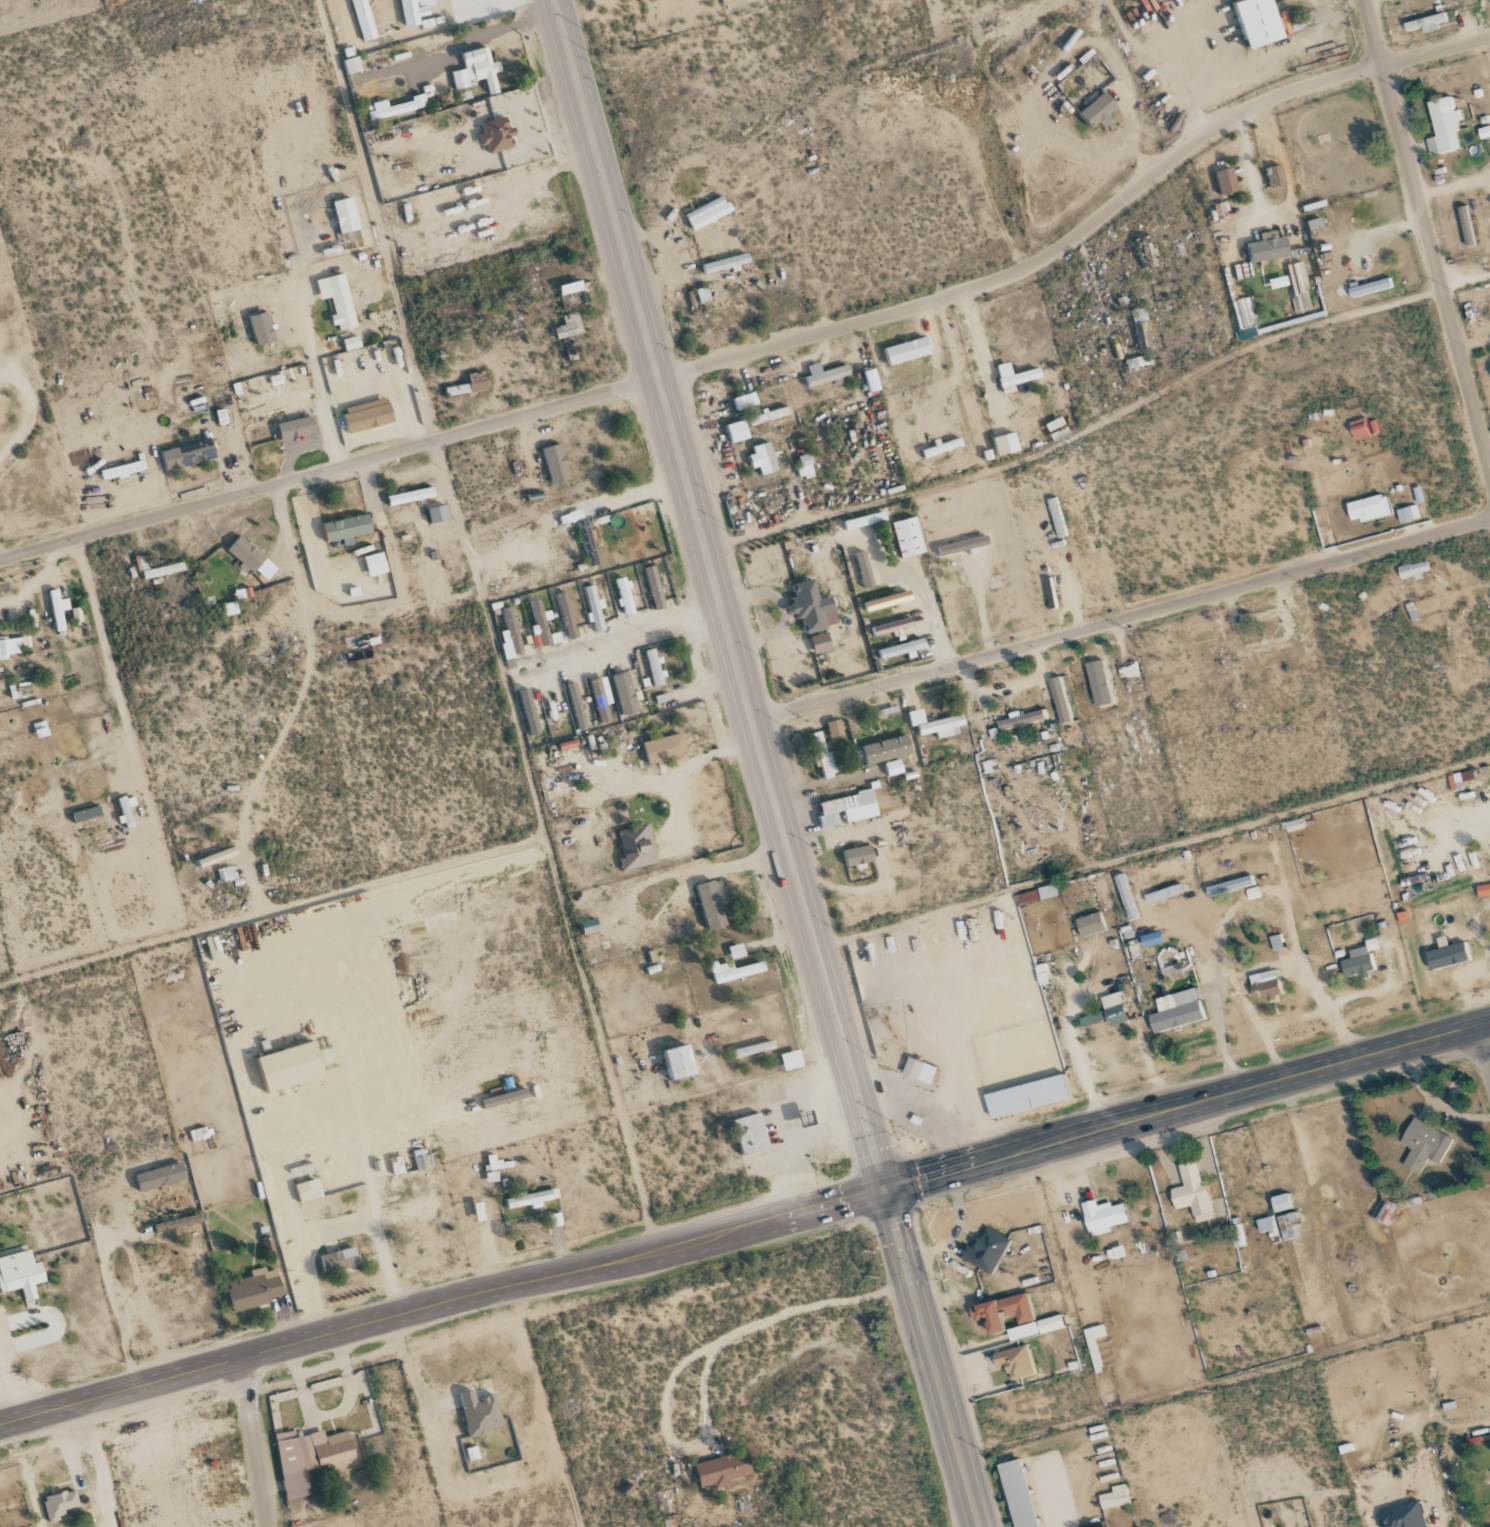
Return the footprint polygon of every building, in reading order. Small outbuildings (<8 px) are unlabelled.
[(361,0),(346,0),(359,42),(373,38),(361,0)] [(415,24),(414,17),(423,15),(422,6),(411,7),(410,0),(394,0),(398,27),(415,24)] [(1276,39),(1264,0),(1233,0),(1226,2),(1240,50),(1276,39)] [(1436,24),(1446,21),(1444,12),(1403,23),(1405,32),(1421,28),(1422,33),(1437,29),(1436,24)] [(1284,18),(1287,31),(1310,25),(1307,13),(1284,18)] [(456,89),(470,86),(469,81),(486,78),(489,95),(499,92),(495,73),(502,71),(500,61),(492,63),(488,47),(462,52),(466,69),(452,72),(456,89)] [(338,61),(342,75),(359,71),(355,56),(338,61)] [(373,103),(374,111),(369,112),(370,120),(428,108),(425,93),(412,96),(413,101),(390,106),(388,99),(373,103)] [(1084,129),(1094,122),(1097,127),(1106,120),(1102,115),(1111,109),(1100,93),(1073,112),(1084,129)] [(1427,101),(1434,137),(1425,139),(1429,156),(1460,149),(1454,121),(1462,120),(1460,109),(1453,110),(1450,96),(1427,101)] [(489,153),(515,147),(511,132),(507,117),(481,123),(483,134),(479,135),(482,146),(487,145),(489,153)] [(1477,129),(1480,139),(1489,136),(1489,126),(1477,129)] [(1261,168),(1265,188),(1281,184),(1276,164),(1261,168)] [(1210,172),(1216,195),(1233,191),(1227,168),(1210,172)] [(360,229),(354,197),(334,201),(341,233),(360,229)] [(726,213),(719,197),(679,213),(686,230),(726,213)] [(1465,246),(1475,244),(1467,206),(1457,208),(1465,246)] [(1316,226),(1314,219),(1302,222),(1304,230),(1316,226)] [(1244,262),(1284,258),(1282,237),(1271,238),(1271,231),(1254,233),(1255,242),(1243,243),(1244,262)] [(746,263),(743,253),(697,265),(699,275),(746,263)] [(1283,265),(1295,312),(1311,308),(1299,261),(1283,265)] [(345,273),(317,280),(321,300),(332,297),(340,330),(357,326),(345,273)] [(1350,299),(1392,288),(1389,278),(1348,289),(1350,299)] [(564,306),(585,305),(584,282),(562,283),(564,306)] [(692,289),(695,304),(706,302),(703,287),(692,289)] [(1238,341),(1258,336),(1249,296),(1229,301),(1238,341)] [(1141,307),(1128,309),(1134,350),(1152,348),(1148,320),(1143,321),(1141,307)] [(257,345),(276,341),(270,312),(251,316),(257,345)] [(558,340),(584,333),(579,312),(563,316),(565,325),(555,327),(558,340)] [(878,348),(883,366),(927,353),(922,335),(878,348)] [(1122,360),(1124,371),(1150,365),(1147,355),(1122,360)] [(1009,384),(1036,377),(1033,367),(1007,374),(1004,362),(990,366),(996,387),(999,387),(1001,394),(1011,391),(1009,384)] [(816,371),(814,363),(803,366),(805,375),(799,376),(801,386),(846,376),(844,365),(816,371)] [(862,392),(875,389),(869,368),(856,371),(862,392)] [(469,375),(472,393),(488,390),(485,371),(469,375)] [(471,393),(470,384),(446,387),(447,396),(471,393)] [(754,404),(750,391),(728,398),(732,411),(754,404)] [(395,422),(391,403),(342,414),(346,433),(395,422)] [(720,425),(725,444),(746,438),(743,427),(788,415),(785,405),(757,412),(757,415),(720,425)] [(283,441),(317,431),(312,415),(278,425),(283,441)] [(162,451),(166,471),(218,458),(213,438),(162,451)] [(919,458),(956,447),(954,438),(916,450),(919,458)] [(747,446),(749,453),(743,455),(746,468),(754,466),(756,476),(774,471),(766,441),(747,446)] [(542,449),(553,484),(572,479),(562,443),(542,449)] [(805,454),(793,456),(796,466),(792,467),(795,479),(810,475),(805,454)] [(104,481),(147,470),(144,459),(102,471),(104,481)] [(389,496),(391,506),(436,496),(434,486),(389,496)] [(1385,493),(1346,504),(1351,520),(1359,518),(1360,523),(1391,515),(1385,493)] [(1047,499),(1052,516),(1060,514),(1055,497),(1047,499)] [(432,524),(450,519),(447,504),(428,509),(432,524)] [(1400,523),(1420,517),(1416,504),(1396,509),(1400,523)] [(600,564),(587,511),(560,518),(562,525),(577,521),(588,567),(600,564)] [(374,532),(369,513),(324,524),(328,543),(374,532)] [(838,519),(840,529),(881,523),(879,513),(838,519)] [(888,522),(895,558),(918,553),(911,517),(888,522)] [(935,556),(983,544),(981,534),(933,547),(935,556)] [(267,582),(279,567),(239,537),(228,552),(243,563),(267,582)] [(870,585),(860,550),(849,553),(860,588),(870,585)] [(365,556),(368,576),(388,573),(384,553),(365,556)] [(1397,567),(1401,581),(1421,576),(1420,573),(1429,570),(1426,560),(1397,567)] [(665,608),(656,566),(645,568),(655,610),(665,608)] [(615,580),(620,600),(619,600),(623,616),(636,613),(627,577),(615,580)] [(826,596),(814,599),(808,579),(787,584),(792,605),(799,633),(833,624),(826,596)] [(600,608),(604,608),(603,598),(597,599),(594,585),(584,587),(590,622),(593,622),(595,632),(605,630),(600,608)] [(55,632),(65,631),(63,610),(70,610),(69,599),(60,600),(59,589),(51,590),(55,632)] [(861,613),(906,599),(903,590),(858,603),(861,613)] [(561,642),(559,632),(549,635),(541,599),(530,602),(535,625),(530,626),(535,647),(561,642)] [(507,630),(501,632),(504,642),(511,640),(514,654),(523,652),(513,607),(502,609),(507,630)] [(866,628),(868,636),(910,626),(907,617),(866,628)] [(805,637),(809,654),(826,650),(822,633),(805,637)] [(19,646),(29,645),(27,637),(0,640),(0,660),(8,659),(7,655),(20,653),(19,646)] [(920,649),(918,639),(872,649),(874,659),(920,649)] [(654,648),(645,651),(655,687),(664,684),(654,648)] [(1084,664),(1095,707),(1112,702),(1101,659),(1084,664)] [(1136,664),(1118,665),(1119,678),(1137,676),(1136,664)] [(614,675),(621,715),(638,712),(631,672),(614,675)] [(613,703),(606,676),(590,680),(601,723),(612,721),(607,704),(613,703)] [(1069,722),(1064,676),(1051,678),(1057,723),(1069,722)] [(530,736),(541,733),(530,689),(518,692),(530,736)] [(920,722),(918,709),(903,712),(906,727),(912,726),(914,736),(931,732),(932,738),(954,734),(953,726),(961,725),(959,714),(920,722)] [(1001,729),(1045,720),(1043,709),(1008,716),(1009,719),(999,721),(1001,729)] [(839,735),(836,719),(823,722),(826,737),(839,735)] [(818,778),(837,773),(832,751),(823,753),(818,731),(808,733),(818,778)] [(649,765),(687,756),(682,733),(644,742),(649,765)] [(856,746),(860,765),(907,753),(903,735),(856,746)] [(882,776),(898,773),(896,760),(880,762),(882,776)] [(1447,777),(1451,792),(1466,788),(1465,783),(1476,780),(1472,769),(1447,777)] [(873,817),(869,792),(813,801),(817,826),(873,817)] [(119,800),(127,828),(135,825),(129,807),(137,805),(134,796),(119,800)] [(73,813),(75,823),(102,815),(99,806),(73,813)] [(1304,827),(1301,817),(1283,823),(1286,833),(1304,827)] [(657,864),(650,825),(619,830),(624,859),(620,860),(622,870),(657,864)] [(210,864),(237,855),(234,846),(207,855),(210,864)] [(838,849),(840,867),(851,866),(869,864),(867,846),(838,849)] [(236,877),(233,866),(217,870),(219,878),(226,876),(226,879),(236,877)] [(1113,876),(1129,921),(1139,918),(1123,873),(1113,876)] [(1254,885),(1251,875),(1205,887),(1208,897),(1254,885)] [(727,927),(716,881),(697,885),(708,931),(727,927)] [(1058,897),(1055,884),(1016,893),(1019,906),(1058,897)] [(1144,895),(1147,903),(1182,892),(1179,884),(1144,895)] [(1478,898),(1489,895),(1489,884),(1476,887),(1478,898)] [(1079,937),(1104,932),(1100,913),(1075,918),(1079,937)] [(581,921),(584,935),(600,932),(597,918),(581,921)] [(1425,952),(1430,971),(1470,960),(1465,941),(1448,946),(1445,936),(1435,939),(1438,949),(1425,952)] [(1345,979),(1374,972),(1369,950),(1378,948),(1376,938),(1364,941),(1366,947),(1348,951),(1350,959),(1341,961),(1345,979)] [(728,947),(731,960),(746,956),(742,943),(728,947)] [(766,972),(764,962),(728,970),(727,963),(718,965),(717,961),(710,962),(715,984),(766,972)] [(1279,995),(1276,970),(1250,975),(1254,999),(1279,995)] [(1153,1033),(1204,1019),(1196,988),(1154,999),(1158,1012),(1148,1015),(1153,1033)] [(1079,1018),(1081,1027),(1107,1019),(1109,1026),(1128,1021),(1119,992),(1100,998),(1104,1011),(1079,1018)] [(733,1051),(735,1059),(776,1048),(774,1040),(733,1051)] [(259,1057),(269,1092),(327,1077),(317,1041),(259,1057)] [(698,1075),(690,1045),(667,1051),(675,1081),(698,1075)] [(780,1055),(785,1072),(804,1066),(799,1049),(780,1055)] [(931,1085),(937,1068),(908,1057),(902,1074),(931,1085)] [(985,1093),(990,1118),(1069,1100),(1063,1075),(985,1093)] [(485,1110),(529,1098),(527,1088),(483,1101),(485,1110)] [(742,1155),(770,1150),(763,1114),(735,1119),(742,1155)] [(1452,1139),(1414,1117),(1400,1142),(1412,1149),(1402,1165),(1419,1174),(1428,1158),(1438,1164),(1452,1139)] [(430,1151),(413,1154),(417,1171),(434,1168),(430,1151)] [(487,1183),(498,1182),(497,1169),(513,1168),(513,1161),(496,1162),(496,1155),(487,1155),(488,1164),(485,1165),(487,1183)] [(1179,1165),(1184,1186),(1170,1189),(1175,1210),(1191,1206),(1195,1223),(1213,1219),(1199,1160),(1179,1165)] [(136,1175),(141,1192),(187,1180),(183,1163),(136,1175)] [(296,1186),(301,1204),(324,1197),(318,1179),(296,1186)] [(531,1205),(532,1209),(542,1207),(541,1202),(559,1199),(557,1189),(515,1196),(515,1198),(506,1199),(508,1209),(531,1205)] [(1274,1214),(1293,1208),(1289,1192),(1270,1198),(1274,1214)] [(1109,1227),(1127,1222),(1122,1203),(1110,1207),(1109,1202),(1096,1206),(1094,1200),(1080,1204),(1089,1237),(1110,1232),(1109,1227)] [(486,1220),(483,1203),(475,1204),(477,1222),(486,1220)] [(1282,1240),(1300,1236),(1294,1211),(1256,1221),(1259,1233),(1268,1231),(1269,1237),(1281,1235),(1282,1240)] [(991,1275),(1010,1241),(985,1226),(972,1248),(966,1245),(959,1257),(991,1275)] [(319,1257),(324,1275),(361,1264),(356,1247),(319,1257)] [(0,1294),(23,1289),(26,1302),(38,1299),(35,1285),(47,1282),(42,1262),(35,1264),(32,1251),(0,1258),(0,1292),(0,1294)] [(252,1277),(228,1283),(236,1311),(285,1298),(277,1269),(267,1272),(265,1267),(250,1271),(252,1277)] [(1033,1321),(1027,1293),(969,1307),(972,1323),(983,1320),(987,1336),(1002,1332),(998,1313),(1005,1311),(1007,1319),(1016,1317),(1018,1325),(1033,1321)] [(1064,1328),(1061,1315),(1007,1329),(1010,1342),(1064,1328)] [(1104,1336),(1101,1325),(1084,1329),(1094,1370),(1103,1368),(1095,1338),(1104,1336)] [(1034,1373),(1025,1344),(992,1354),(996,1368),(1004,1365),(1009,1381),(1034,1373)] [(469,1436),(504,1428),(496,1395),(476,1399),(474,1390),(459,1394),(469,1436)] [(287,1500),(310,1495),(306,1470),(320,1467),(321,1474),(347,1469),(346,1465),(357,1463),(351,1431),(325,1436),(324,1431),(296,1437),(295,1431),(274,1434),(287,1500)] [(696,1464),(701,1489),(732,1483),(731,1479),(752,1474),(748,1453),(696,1464)] [(1021,1460),(997,1465),(1013,1526),(1038,1526),(1021,1460)] [(1112,1492),(1098,1496),(1102,1510),(1129,1503),(1124,1484),(1111,1487),(1112,1492)] [(49,1522),(67,1517),(65,1510),(80,1506),(75,1489),(43,1498),(49,1522)] [(1378,1513),(1381,1526),(1425,1526),(1425,1525),(1419,1500),(1378,1511),(1378,1513)]
